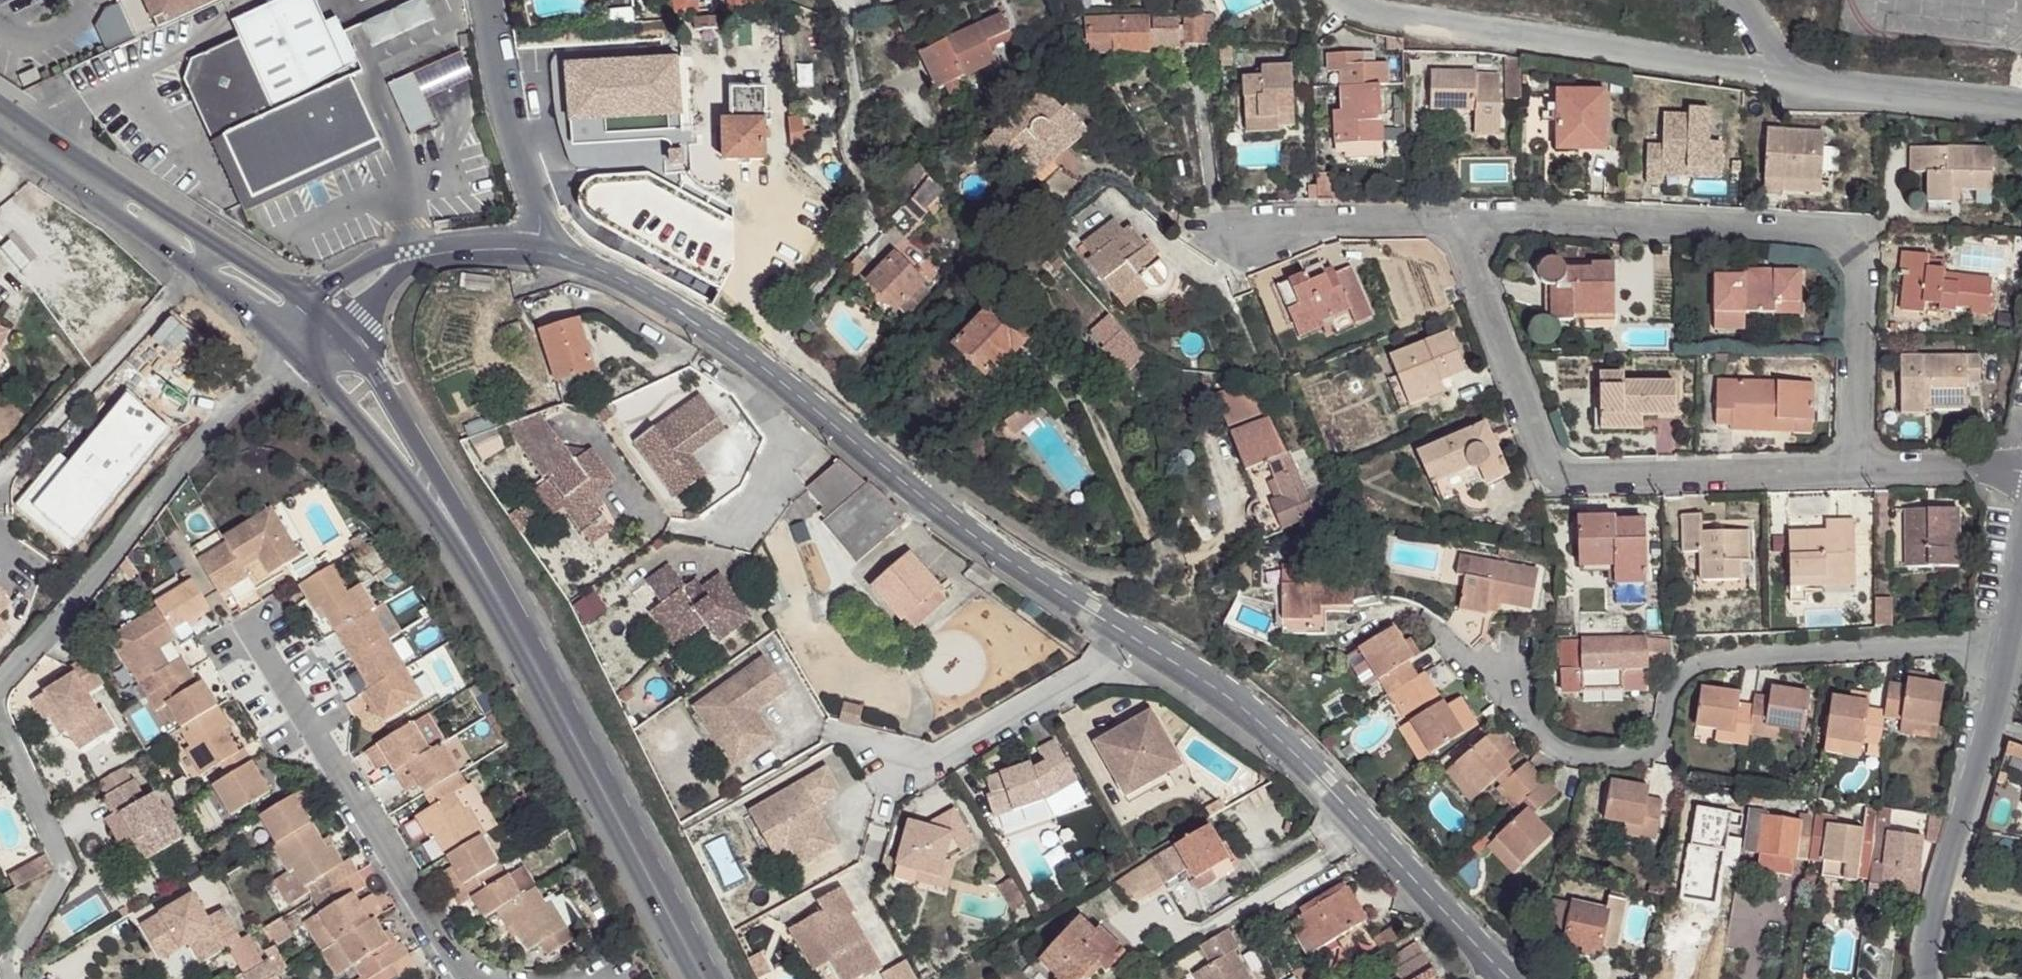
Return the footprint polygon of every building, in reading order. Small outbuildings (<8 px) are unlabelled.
[(118,0),(119,3),(104,10),(95,25),(104,43),(105,47),(108,53),(193,15),(224,0),(119,0),(118,0)] [(213,144),(246,214),(257,208),(253,200),(380,141),(351,79),(362,74),(359,67),(440,35),(425,0),(416,0),(343,34),(337,19),(326,25),(315,0),(282,0),(233,23),(240,40),(192,62),(184,81),(213,144)] [(675,15),(699,14),(698,3),(688,3),(687,0),(674,0),(675,15)] [(768,0),(734,0),(735,9),(769,6),(768,0)] [(919,54),(938,91),(946,86),(950,95),(960,90),(955,82),(995,62),(988,48),(1011,36),(1000,14),(919,54)] [(1184,44),(1201,44),(1202,15),(1185,14),(1185,27),(1179,27),(1179,18),(1087,21),(1090,43),(1115,41),(1116,53),(1150,52),(1150,47),(1179,46),(1179,41),(1184,41),(1184,44)] [(1213,15),(1202,15),(1201,44),(1213,44),(1213,15)] [(724,18),(694,19),(695,31),(724,30),(724,18)] [(1403,50),(1403,40),(1387,37),(1388,51),(1403,50)] [(574,168),(688,163),(678,40),(556,54),(548,63),(557,118),(565,153),(574,168)] [(1090,54),(1116,53),(1115,41),(1090,43),(1090,54)] [(1230,46),(1219,47),(1221,67),(1232,66),(1230,46)] [(461,53),(411,75),(423,102),(473,79),(461,53)] [(1341,88),(1380,86),(1388,86),(1387,64),(1374,64),(1363,65),(1363,53),(1328,55),(1329,73),(1340,72),(1341,88)] [(1374,53),(1363,53),(1363,65),(1374,64),(1374,53)] [(1521,59),(1505,57),(1505,66),(1521,66),(1521,59)] [(1522,99),(1521,66),(1505,66),(1506,100),(1522,99)] [(1245,121),(1277,119),(1277,127),(1295,126),(1292,67),(1261,68),(1261,77),(1243,78),(1245,121)] [(1431,73),(1430,110),(1475,111),(1474,135),(1500,135),(1501,97),(1498,97),(1499,77),(1476,76),(1476,74),(1431,73)] [(435,124),(423,102),(411,75),(386,86),(409,135),(435,124)] [(1383,160),(1380,86),(1341,88),(1342,113),(1342,123),(1334,123),(1335,147),(1336,147),(1337,154),(1351,153),(1351,161),(1383,160)] [(766,89),(732,90),(732,124),(725,124),(725,128),(722,128),(719,130),(718,133),(719,153),(720,156),(722,157),(725,157),(725,161),(763,160),(763,126),(766,126),(766,89)] [(1060,137),(1079,120),(1067,107),(1063,110),(1045,91),(988,142),(1001,156),(1007,151),(1034,181),(1053,163),(1037,146),(1039,144),(1041,145),(1045,144),(1051,141),(1053,138),(1054,135),(1053,130),(1060,137)] [(1572,152),(1605,152),(1606,92),(1557,92),(1556,147),(1573,147),(1572,152)] [(1709,109),(1689,109),(1688,116),(1663,115),(1662,146),(1648,146),(1647,184),(1662,184),(1662,177),(1663,168),(1721,170),(1721,143),(1708,143),(1709,109)] [(1342,123),(1342,113),(1333,113),(1334,123),(1342,123)] [(790,148),(809,146),(807,117),(788,119),(790,148)] [(1245,121),(1246,133),(1277,131),(1277,127),(1277,119),(1245,121)] [(1037,146),(1053,163),(1089,131),(1079,120),(1060,137),(1053,130),(1054,135),(1053,138),(1051,141),(1045,144),(1041,145),(1039,144),(1037,146)] [(1823,134),(1767,131),(1764,190),(1781,191),(1782,181),(1821,183),(1822,171),(1823,148),(1823,134)] [(380,141),(253,200),(257,208),(383,149),(380,141)] [(996,161),(1001,156),(988,142),(983,147),(996,161)] [(1993,150),(1911,147),(1910,173),(1928,173),(1927,203),(1950,204),(1951,191),(1961,191),(1992,192),(1993,150)] [(1823,148),(1822,171),(1836,172),(1838,149),(1823,148)] [(1053,163),(1034,181),(1042,190),(1061,173),(1053,163)] [(919,185),(925,173),(919,165),(908,172),(910,174),(919,185)] [(1721,170),(1663,168),(1662,177),(1720,179),(1721,170)] [(733,215),(647,173),(592,176),(580,190),(581,205),(590,220),(719,293),(736,258),(733,215)] [(1295,174),(1296,201),(1311,201),(1310,187),(1310,173),(1295,174)] [(919,185),(910,174),(906,176),(915,188),(919,185)] [(932,180),(890,223),(904,237),(927,214),(924,211),(939,196),(942,199),(947,194),(932,180)] [(1782,181),(1781,191),(1820,193),(1821,183),(1782,181)] [(1951,191),(1950,204),(1961,204),(1961,191),(1951,191)] [(1167,272),(1160,263),(1156,257),(1159,254),(1151,245),(1148,248),(1144,242),(1131,226),(1123,232),(1114,221),(1082,245),(1093,259),(1088,264),(1124,308),(1148,290),(1154,291),(1158,291),(1167,285),(1168,281),(1168,276),(1167,272)] [(0,226),(0,250),(1,251),(13,242),(0,226)] [(1960,241),(1959,267),(2001,268),(2002,242),(1960,241)] [(1093,259),(1082,245),(1077,250),(1088,264),(1093,259)] [(1051,260),(1059,270),(1066,263),(1059,253),(1051,260)] [(1903,253),(1901,272),(1906,272),(1901,311),(1923,314),(1924,304),(1940,306),(1939,311),(1955,312),(1956,308),(1971,309),(1970,314),(1988,316),(1992,280),(1944,275),(1945,271),(1928,269),(1930,256),(1903,253)] [(923,283),(894,255),(867,282),(897,310),(899,309),(910,297),(919,306),(931,293),(921,285),(923,283)] [(857,258),(843,274),(852,281),(866,265),(857,258)] [(1572,316),(1615,315),(1614,264),(1592,264),(1592,269),(1565,270),(1564,266),(1560,262),(1553,260),(1548,260),(1544,262),(1540,266),(1539,270),(1538,276),(1540,280),(1544,285),(1550,288),(1551,322),(1573,322),(1572,316)] [(1309,266),(1307,261),(1300,264),(1303,269),(1309,266)] [(1945,263),(1929,261),(1928,269),(1945,271),(1945,263)] [(1310,283),(1306,274),(1278,287),(1296,328),(1331,313),(1333,317),(1349,310),(1356,325),(1372,318),(1350,268),(1335,274),(1332,268),(1315,276),(1317,280),(1310,283)] [(1801,302),(1801,272),(1775,272),(1775,282),(1744,282),(1744,277),(1715,277),(1714,330),(1745,330),(1745,314),(1775,314),(1775,302),(1801,302)] [(1775,282),(1775,272),(1744,272),(1744,277),(1744,282),(1775,282)] [(910,297),(899,309),(908,317),(919,306),(910,297)] [(1035,334),(999,300),(954,347),(985,377),(1011,349),(1016,354),(1035,334)] [(1801,314),(1801,302),(1775,302),(1775,314),(1801,314)] [(1331,313),(1296,328),(1300,337),(1323,327),(1321,322),(1333,317),(1331,313)] [(578,320),(540,332),(556,383),(594,371),(578,320)] [(9,332),(0,327),(0,349),(9,332)] [(1427,389),(1467,373),(1450,332),(1390,356),(1407,399),(1428,391),(1427,389)] [(1105,346),(1109,351),(1123,340),(1119,335),(1105,346)] [(1105,354),(1115,366),(1119,363),(1131,354),(1136,350),(1126,337),(1123,340),(1109,351),(1105,354)] [(1604,343),(1603,354),(1614,354),(1614,343),(1604,343)] [(1131,354),(1119,363),(1125,371),(1136,361),(1131,354)] [(1900,357),(1901,414),(1923,414),(1923,409),(1923,402),(1967,401),(1966,384),(1980,384),(1980,356),(1900,357)] [(1642,417),(1675,416),(1675,383),(1623,384),(1623,375),(1600,375),(1600,389),(1601,417),(1642,417)] [(1407,399),(1398,376),(1388,380),(1400,411),(1445,393),(1441,383),(1427,389),(1428,391),(1407,399)] [(1215,394),(1228,428),(1267,413),(1254,378),(1215,394)] [(1779,433),(1779,422),(1814,423),(1815,384),(1718,381),(1716,426),(1731,426),(1731,431),(1779,433)] [(1642,430),(1642,417),(1601,417),(1600,389),(1594,389),(1595,430),(1642,430)] [(708,443),(725,430),(701,397),(655,430),(654,429),(635,443),(667,486),(685,473),(694,485),(706,476),(691,455),(684,445),(701,433),(708,443)] [(607,408),(596,416),(603,424),(613,416),(607,408)] [(1006,423),(1014,435),(1035,420),(1027,408),(1006,423)] [(506,426),(518,442),(545,422),(539,414),(506,426)] [(1270,419),(1230,434),(1246,472),(1268,462),(1283,497),(1270,503),(1282,531),(1313,519),(1287,456),(1285,456),(1270,419)] [(517,442),(525,453),(553,432),(545,422),(518,442),(517,442)] [(1813,434),(1814,423),(1779,422),(1779,433),(1813,434)] [(1441,506),(1509,476),(1486,424),(1418,454),(1441,506)] [(566,509),(583,533),(602,519),(596,511),(589,501),(596,495),(614,482),(591,451),(586,454),(575,462),(567,451),(553,432),(525,453),(543,478),(546,475),(550,480),(569,506),(566,509)] [(691,455),(708,443),(701,433),(684,445),(691,455)] [(586,454),(567,451),(575,462),(586,454)] [(868,484),(839,462),(807,488),(824,508),(820,513),(826,520),(823,523),(857,563),(906,522),(887,499),(868,484)] [(1268,462),(1246,472),(1259,506),(1255,508),(1254,512),(1264,539),(1282,531),(1270,503),(1283,497),(1268,462)] [(685,473),(667,486),(675,498),(694,485),(685,473)] [(566,509),(569,506),(550,480),(535,492),(554,517),(566,509)] [(604,505),(596,495),(589,501),(596,511),(604,505)] [(227,544),(256,591),(273,580),(270,576),(301,557),(271,510),(224,539),(227,544)] [(1906,510),(1907,568),(1959,568),(1958,510),(1906,510)] [(1700,551),(1701,581),(1740,581),(1740,561),(1749,561),(1749,533),(1701,534),(1701,516),(1683,516),(1683,551),(1700,551)] [(1614,518),(1578,519),(1580,568),(1614,567),(1615,575),(1646,574),(1644,522),(1614,523),(1614,518)] [(602,519),(583,533),(592,544),(611,530),(602,519)] [(1855,579),(1854,521),(1836,522),(1836,532),(1826,532),(1789,533),(1790,580),(1855,579)] [(1826,522),(1826,532),(1836,532),(1836,522),(1826,522)] [(192,549),(199,562),(227,544),(224,539),(220,532),(192,549)] [(350,543),(356,552),(365,546),(360,537),(350,543)] [(243,598),(256,591),(227,544),(199,562),(220,596),(236,586),(243,598)] [(365,546),(356,552),(360,560),(371,553),(366,546),(365,546)] [(910,554),(872,588),(902,621),(906,618),(915,629),(946,602),(936,591),(939,588),(910,554)] [(1459,610),(1486,615),(1487,610),(1489,602),(1498,603),(1531,609),(1538,570),(1460,556),(1456,576),(1465,577),(1459,610)] [(136,574),(127,559),(120,567),(132,576),(136,574)] [(1281,566),(1282,585),(1299,585),(1299,566),(1281,566)] [(1282,585),(1282,635),(1325,635),(1325,606),(1353,606),(1352,566),(1299,566),(1299,585),(1282,585)] [(332,567),(327,570),(343,596),(348,594),(332,567)] [(750,619),(720,577),(702,589),(695,594),(689,586),(686,588),(670,567),(649,582),(664,603),(657,608),(671,628),(696,610),(707,626),(719,642),(750,619)] [(309,616),(324,641),(371,613),(377,609),(362,585),(343,596),(327,570),(300,587),(316,612),(309,616)] [(1646,574),(1615,575),(1615,585),(1646,584),(1646,574)] [(1855,579),(1790,580),(1790,588),(1855,586),(1855,579)] [(696,580),(689,586),(695,594),(702,589),(696,580)] [(193,581),(155,605),(158,609),(172,631),(175,630),(187,623),(210,608),(193,581)] [(4,597),(0,601),(0,615),(11,603),(4,597)] [(1875,599),(1875,626),(1892,626),(1892,599),(1875,599)] [(1497,612),(1498,603),(1489,602),(1487,610),(1497,612)] [(377,609),(371,613),(388,641),(401,633),(384,605),(377,609)] [(675,649),(707,626),(696,610),(671,628),(657,608),(649,614),(675,649)] [(139,685),(147,698),(189,672),(181,658),(169,666),(157,646),(174,635),(172,631),(158,609),(110,639),(139,685)] [(371,613),(324,641),(332,653),(344,646),(348,651),(354,662),(388,641),(371,613)] [(432,614),(427,617),(431,623),(438,619),(434,613),(432,614)] [(1445,624),(1471,648),(1481,637),(1456,613),(1445,624)] [(8,629),(0,622),(0,638),(8,629)] [(193,633),(187,623),(175,630),(181,640),(193,633)] [(1389,694),(1416,677),(1407,663),(1413,659),(1403,642),(1394,628),(1359,650),(1378,681),(1388,695),(1389,694)] [(157,646),(159,650),(177,639),(174,635),(157,646)] [(1403,642),(1413,659),(1420,655),(1409,638),(1403,642)] [(1622,671),(1648,670),(1648,655),(1670,654),(1669,640),(1647,641),(1647,639),(1561,642),(1562,669),(1562,673),(1581,672),(1582,692),(1623,691),(1622,671)] [(406,669),(388,641),(354,662),(360,672),(364,677),(351,685),(359,697),(366,693),(404,670),(406,669)] [(1562,669),(1561,642),(1550,641),(1551,670),(1562,669)] [(344,646),(332,653),(335,659),(348,651),(344,646)] [(1378,681),(1359,650),(1348,656),(1368,688),(1378,681)] [(103,684),(88,658),(70,669),(74,676),(60,684),(45,694),(69,732),(75,728),(87,747),(115,730),(102,709),(98,712),(87,694),(103,684)] [(769,703),(787,690),(764,659),(694,708),(719,744),(738,730),(753,752),(773,738),(755,713),(751,707),(765,697),(769,703)] [(56,678),(60,684),(74,676),(70,669),(56,678)] [(404,670),(366,693),(384,723),(423,700),(404,670)] [(1649,690),(1648,670),(1622,671),(1623,691),(1649,690)] [(168,705),(182,728),(218,707),(203,682),(198,685),(189,672),(147,698),(156,712),(168,705)] [(348,679),(351,685),(364,677),(360,672),(348,679)] [(1581,672),(1562,673),(1563,693),(1582,692),(1581,672)] [(1423,705),(1438,696),(1423,673),(1416,677),(1389,694),(1404,717),(1423,705)] [(1909,673),(1907,680),(1927,683),(1928,675),(1909,673)] [(1907,686),(1889,683),(1885,711),(1884,718),(1902,721),(1938,726),(1944,685),(1927,683),(1907,680),(1907,686)] [(1739,694),(1701,688),(1696,727),(1717,730),(1734,733),(1732,744),(1747,746),(1748,735),(1753,706),(1738,704),(1739,694)] [(1753,706),(1748,735),(1764,737),(1765,726),(1783,729),(1805,732),(1810,693),(1771,688),(1769,698),(1754,695),(1753,706)] [(1851,692),(1850,700),(1868,703),(1869,695),(1851,692)] [(69,732),(45,694),(32,701),(44,721),(50,717),(62,736),(69,732)] [(1423,705),(1427,711),(1442,702),(1438,696),(1423,705)] [(755,713),(769,703),(765,697),(751,707),(755,713)] [(1880,746),(1884,718),(1885,711),(1867,708),(1868,703),(1832,697),(1826,738),(1862,743),(1880,746)] [(1445,708),(1442,702),(1427,711),(1410,723),(1430,755),(1477,725),(1460,698),(1445,708)] [(863,708),(844,703),(839,722),(858,727),(863,708)] [(221,764),(228,777),(252,763),(244,749),(239,753),(225,729),(230,726),(218,707),(182,728),(180,729),(191,747),(186,750),(202,776),(221,764)] [(1142,773),(1149,785),(1182,766),(1151,711),(1093,744),(1118,787),(1142,773)] [(1938,726),(1902,721),(1900,733),(1936,739),(1938,726)] [(1420,761),(1430,755),(1410,723),(1400,729),(1420,761)] [(412,724),(365,753),(373,765),(386,758),(389,763),(395,773),(429,753),(412,724)] [(1765,726),(1764,737),(1781,740),(1783,729),(1765,726)] [(75,728),(69,732),(81,751),(87,747),(75,728)] [(1497,779),(1510,768),(1506,764),(1519,752),(1498,728),(1456,764),(1481,793),(1497,779)] [(734,766),(753,752),(738,730),(719,744),(734,766)] [(1734,733),(1717,730),(1716,742),(1732,744),(1734,733)] [(1862,743),(1826,738),(1824,750),(1860,756),(1862,743)] [(1033,770),(1031,764),(986,780),(992,796),(987,798),(994,818),(1044,800),(1061,790),(1077,781),(1055,742),(1038,752),(1042,758),(1045,763),(1033,770)] [(2009,743),(2005,754),(2021,759),(2021,747),(2009,743)] [(442,745),(429,753),(395,773),(403,785),(415,778),(425,794),(434,789),(459,774),(442,745)] [(373,765),(377,771),(389,763),(386,758),(373,765)] [(1042,758),(1031,764),(1033,770),(1045,763),(1042,758)] [(1527,798),(1545,783),(1528,762),(1515,774),(1501,785),(1498,788),(1514,807),(1518,804),(1519,805),(1527,798)] [(270,793),(252,763),(228,777),(213,786),(232,816),(270,793)] [(1481,793),(1456,764),(1447,772),(1472,801),(1481,793)] [(1510,768),(1497,779),(1501,785),(1515,774),(1510,768)] [(839,792),(826,769),(749,813),(769,849),(785,840),(789,847),(806,838),(818,860),(838,848),(820,817),(814,807),(820,804),(839,792)] [(122,770),(102,782),(109,795),(130,783),(122,770)] [(1142,773),(1118,787),(1125,799),(1149,785),(1142,773)] [(466,786),(459,774),(434,789),(441,802),(432,807),(415,817),(427,836),(432,833),(447,857),(481,836),(484,834),(469,809),(465,812),(453,794),(466,786)] [(415,778),(403,785),(406,791),(418,784),(415,778)] [(134,781),(109,795),(105,797),(117,818),(122,815),(138,843),(146,838),(157,855),(181,841),(154,795),(145,800),(134,781)] [(1538,810),(1538,811),(1559,793),(1548,781),(1545,783),(1527,798),(1529,800),(1538,810)] [(1648,798),(1649,788),(1611,782),(1604,820),(1626,823),(1643,826),(1641,838),(1656,840),(1663,801),(1648,798)] [(469,809),(484,834),(495,828),(469,785),(466,786),(453,794),(465,812),(469,809)] [(259,817),(276,846),(311,825),(305,815),(301,809),(313,802),(306,789),(259,817)] [(434,789),(425,794),(432,807),(441,802),(434,789)] [(1061,790),(1044,800),(1048,808),(1066,798),(1061,790)] [(1747,805),(1749,797),(1738,796),(1737,803),(1747,805)] [(1749,797),(1747,805),(1762,806),(1763,799),(1749,797)] [(1527,810),(1532,815),(1538,810),(1529,800),(1521,807),(1525,811),(1527,810)] [(1206,810),(1210,817),(1225,808),(1221,801),(1206,810)] [(301,809),(305,815),(317,808),(313,802),(301,809)] [(826,814),(820,804),(814,807),(820,817),(826,814)] [(1870,877),(1869,887),(1916,893),(1922,837),(1887,833),(1890,810),(1879,806),(1878,812),(1870,877)] [(1740,826),(1741,814),(1693,809),(1689,846),(1725,850),(1727,850),(1730,825),(1740,826)] [(909,822),(897,866),(919,872),(940,878),(945,861),(956,855),(974,845),(954,810),(925,827),(909,822)] [(1497,838),(1522,865),(1552,836),(1532,815),(1527,810),(1525,811),(1497,838)] [(1810,860),(1815,817),(1799,815),(1798,821),(1765,816),(1766,812),(1751,810),(1745,851),(1759,853),(1757,868),(1793,872),(1795,858),(1810,860)] [(1837,818),(1815,815),(1815,817),(1810,860),(1824,861),(1822,877),(1857,881),(1858,875),(1870,877),(1878,812),(1865,810),(1863,828),(1836,825),(1837,818)] [(117,818),(115,814),(105,820),(123,851),(133,845),(144,863),(157,855),(146,838),(138,843),(122,815),(117,818)] [(1929,815),(1927,841),(1938,843),(1946,817),(1929,815)] [(1643,826),(1626,823),(1624,835),(1641,838),(1643,826)] [(310,893),(314,899),(356,874),(357,873),(349,860),(342,865),(331,846),(326,849),(321,842),(311,825),(276,846),(273,848),(288,873),(274,881),(289,906),(310,893)] [(1233,871),(1208,827),(1148,862),(1163,886),(1176,876),(1176,875),(1187,869),(1200,890),(1233,871)] [(481,836),(447,857),(453,868),(457,873),(445,880),(453,893),(498,865),(481,836)] [(330,837),(321,842),(326,849),(331,846),(334,844),(330,837)] [(806,838),(789,847),(802,869),(818,860),(806,838)] [(1522,865),(1497,838),(1488,847),(1513,873),(1522,865)] [(785,840),(769,849),(774,856),(789,847),(785,840)] [(1723,863),(1725,850),(1689,846),(1687,859),(1723,863)] [(945,861),(940,878),(919,872),(916,881),(947,889),(956,855),(945,861)] [(15,889),(52,869),(46,856),(8,877),(15,889)] [(1137,902),(1163,886),(1148,862),(1117,882),(1130,900),(1136,901),(1137,902)] [(485,919),(498,911),(534,889),(537,887),(524,867),(506,878),(498,865),(453,893),(460,906),(472,898),(485,919)] [(442,875),(445,880),(457,873),(453,868),(442,875)] [(356,874),(314,899),(322,912),(306,922),(323,950),(374,919),(383,914),(375,901),(362,909),(353,894),(364,888),(356,874)] [(1012,909),(1025,902),(1012,879),(999,886),(1012,909)] [(1367,920),(1344,884),(1304,909),(1307,914),(1289,925),(1309,956),(1313,962),(1329,952),(1325,946),(1334,940),(1367,920)] [(817,902),(823,912),(790,931),(802,953),(819,943),(840,978),(857,978),(863,976),(865,978),(881,970),(850,915),(855,913),(841,888),(817,902)] [(1607,910),(1573,903),(1565,943),(1583,947),(1582,955),(1594,958),(1595,949),(1600,950),(1600,946),(1615,949),(1627,892),(1612,888),(1607,910)] [(534,889),(498,911),(509,930),(514,927),(529,951),(540,944),(548,956),(573,941),(566,929),(580,920),(565,894),(555,899),(552,895),(542,901),(534,889)] [(200,907),(193,895),(188,898),(195,910),(200,907)] [(230,948),(245,973),(262,962),(247,936),(241,940),(223,910),(207,919),(200,907),(195,910),(188,898),(141,926),(156,952),(176,940),(181,949),(190,944),(197,940),(209,960),(230,948)] [(1546,938),(1565,943),(1573,903),(1554,899),(1546,938)] [(356,965),(389,944),(384,935),(374,919),(323,950),(321,951),(336,977),(356,965)] [(1095,933),(1080,919),(1039,962),(1057,978),(1083,978),(1086,975),(1090,978),(1091,978),(1101,969),(1106,973),(1125,954),(1099,929),(1095,933)] [(1393,927),(1373,939),(1382,953),(1402,941),(1393,927)] [(1228,931),(1200,948),(1210,965),(1194,975),(1196,978),(1250,978),(1233,952),(1239,949),(1228,931)] [(358,969),(397,945),(389,932),(384,935),(389,944),(356,965),(358,969)] [(176,940),(156,952),(161,961),(181,949),(176,940)] [(197,940),(190,944),(201,964),(209,960),(197,940)] [(1325,946),(1329,952),(1338,947),(1334,940),(1325,946)] [(408,956),(400,943),(397,945),(358,969),(364,978),(371,978),(408,956)] [(819,943),(802,953),(812,970),(829,960),(819,943)] [(1388,961),(1395,973),(1424,955),(1416,943),(1388,961)] [(1399,978),(1439,978),(1424,955),(1395,973),(1397,976),(1399,978)] [(408,956),(371,978),(398,978),(416,969),(408,956)] [(268,959),(262,962),(245,973),(243,974),(246,978),(280,978),(268,959)] [(273,965),(279,977),(285,973),(278,961),(273,965)] [(906,962),(883,975),(885,978),(916,978),(906,962)]
